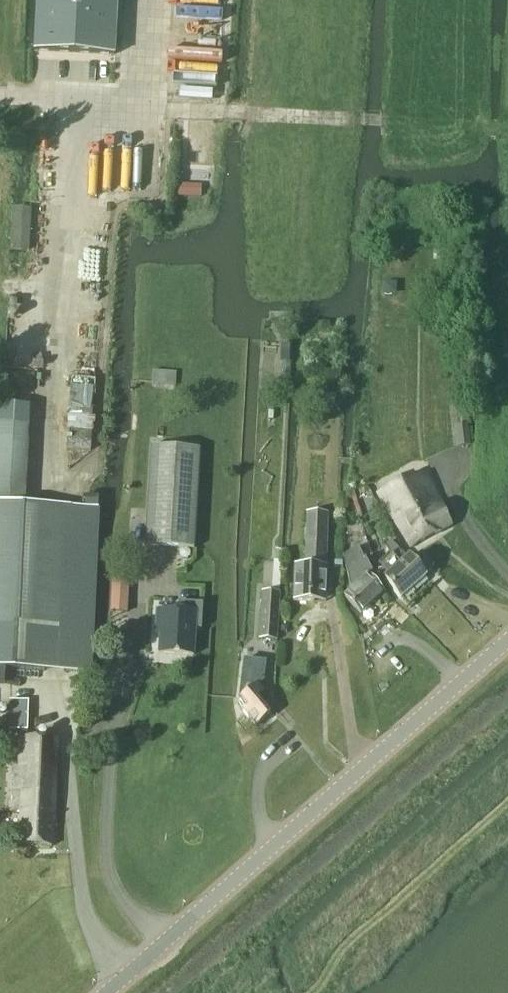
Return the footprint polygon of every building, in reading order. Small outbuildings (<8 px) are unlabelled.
[(68,84),(118,87),(124,0),(75,0),(68,84)] [(382,285),(382,292),(387,296),(394,295),(400,288),(399,281),(394,278),(388,278),(382,285)] [(307,335),(311,335),(315,333),(315,328),(311,325),(307,325),(304,328),(304,332),(307,335)] [(495,337),(496,360),(507,360),(507,336),(495,337)] [(152,385),(175,387),(176,371),(153,370),(152,385)] [(453,387),(457,427),(454,427),(456,446),(469,445),(467,426),(470,425),(464,385),(453,387)] [(0,407),(0,503),(25,504),(29,408),(0,407)] [(193,549),(199,448),(151,446),(145,546),(193,549)] [(413,547),(452,525),(448,517),(448,516),(447,512),(446,513),(433,488),(434,487),(434,485),(432,486),(426,474),(419,478),(417,474),(413,476),(380,494),(386,505),(394,519),(406,537),(405,538),(405,539),(407,538),(413,547)] [(2,688),(3,669),(87,673),(95,508),(95,498),(83,497),(83,507),(25,504),(0,503),(0,688),(2,688)] [(294,567),(293,601),(325,602),(326,568),(324,568),(325,558),(326,515),(306,514),(305,567),(294,567)] [(349,587),(351,590),(344,597),(361,615),(383,594),(367,578),(372,573),(358,547),(343,556),(349,587)] [(379,567),(388,578),(384,581),(401,599),(424,577),(433,568),(421,555),(412,564),(398,549),(383,563),(379,567)] [(112,582),(110,611),(126,612),(127,583),(112,582)] [(262,592),(259,640),(276,641),(279,593),(262,592)] [(159,611),(158,638),(157,654),(193,656),(194,629),(201,630),(202,603),(178,602),(177,612),(159,611)] [(243,696),(239,700),(245,709),(242,711),(256,726),(269,714),(264,708),(271,701),(257,685),(260,683),(264,670),(251,665),(251,666),(242,694),(243,696)] [(27,731),(28,701),(10,700),(9,730),(27,731)] [(92,747),(103,746),(102,737),(91,737),(92,747)] [(55,788),(56,741),(13,739),(10,811),(21,812),(19,845),(51,847),(53,797),(55,788)]
